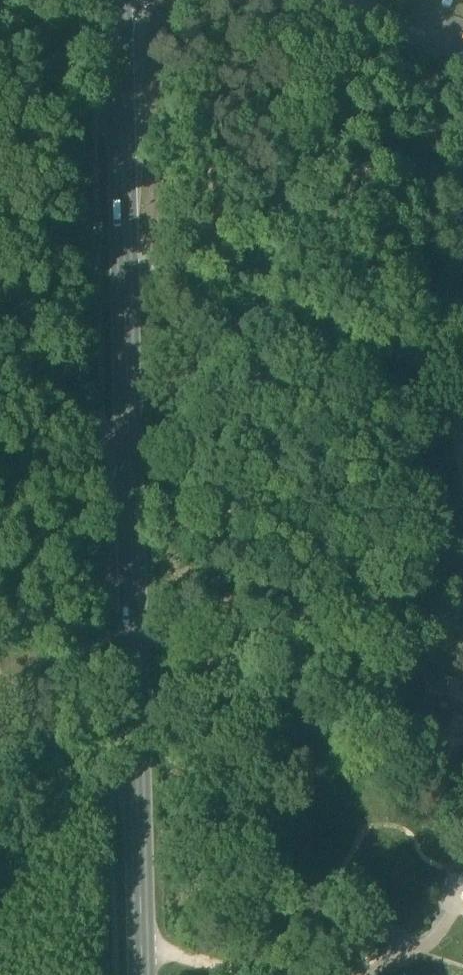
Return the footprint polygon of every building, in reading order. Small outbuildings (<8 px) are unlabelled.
[(439,680),(437,688),(428,685),(422,704),(462,718),(462,697),(456,694),(459,686),(439,680)]
